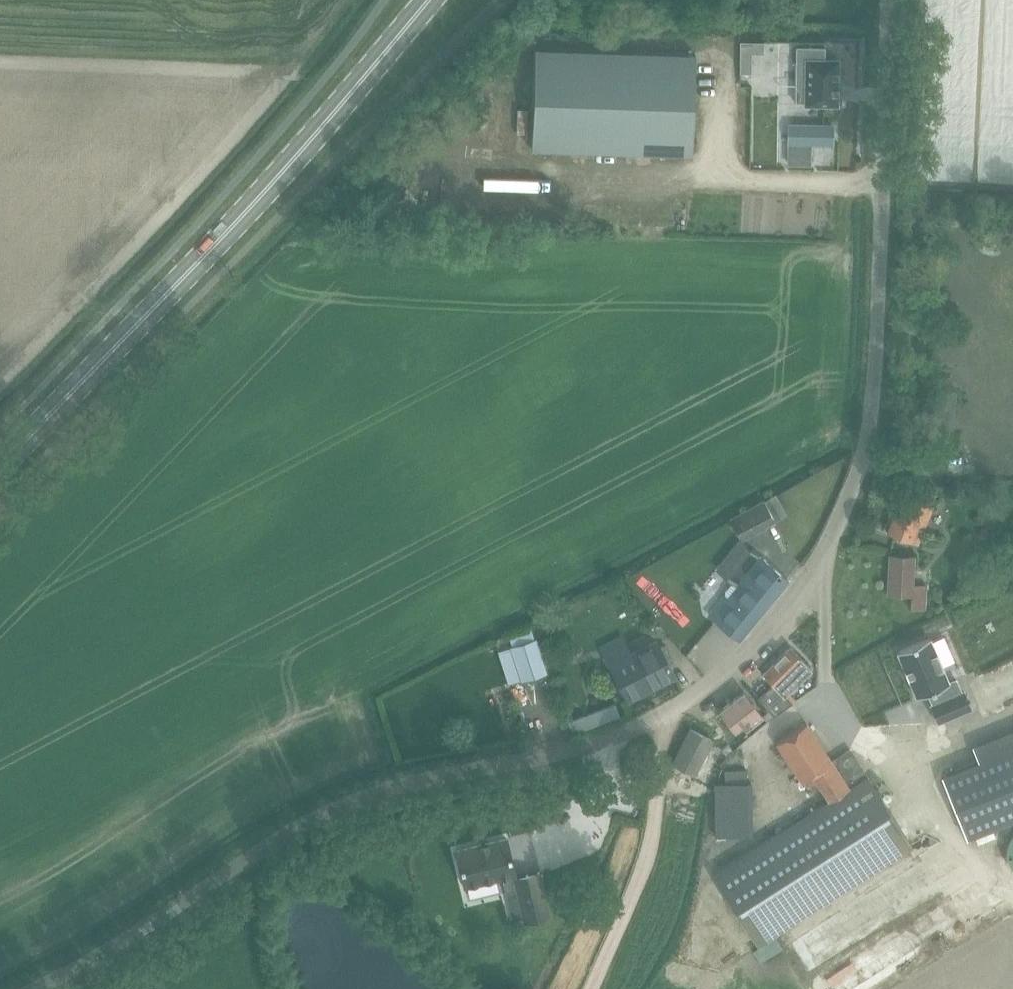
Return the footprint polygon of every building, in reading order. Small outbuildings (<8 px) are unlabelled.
[(825,47),(796,46),(795,102),(805,102),(805,104),(837,105),(837,103),(841,103),(841,89),(838,89),(838,60),(825,60),(825,47)] [(534,48),(531,149),(589,151),(636,153),(692,154),(695,53),(534,48)] [(740,67),(740,77),(751,77),(752,67),(740,67)] [(774,94),(773,107),(786,107),(787,95),(774,94)] [(789,125),(789,163),(808,164),(808,143),(817,143),(817,145),(829,145),(829,142),(832,142),(833,125),(789,125)] [(917,544),(923,529),(932,507),(902,494),(887,532),(917,544)] [(764,499),(729,518),(739,536),(773,518),(764,499)] [(927,585),(912,584),(913,557),(890,555),(887,595),(911,596),(910,609),(926,610),(927,585)] [(787,579),(761,558),(737,587),(734,584),(730,584),(725,591),(725,595),(710,615),(738,639),(787,579)] [(637,627),(619,634),(626,652),(644,646),(637,627)] [(930,637),(898,651),(917,697),(928,692),(933,704),(931,705),(938,722),(971,708),(964,691),(962,692),(957,680),(950,683),(942,667),(930,637)] [(511,646),(516,660),(522,680),(545,672),(534,639),(511,646)] [(673,675),(668,666),(672,664),(674,660),(667,646),(663,645),(658,648),(656,643),(632,655),(635,660),(614,671),(628,698),(673,675)] [(811,668),(804,660),(790,646),(762,673),(772,684),(757,698),(774,716),(793,703),(786,694),(811,668)] [(720,710),(732,726),(735,729),(742,723),(746,728),(762,715),(744,692),(720,710)] [(572,732),(575,731),(619,715),(615,703),(568,720),(570,726),(572,732)] [(773,934),(791,923),(912,846),(849,749),(831,761),(806,723),(776,743),(801,781),(803,780),(808,786),(816,781),(829,801),(746,854),(729,865),(712,876),(757,945),(773,934)] [(712,740),(708,738),(690,729),(673,763),(695,774),(712,740)] [(943,777),(969,837),(1012,819),(1012,747),(943,777)] [(728,780),(747,780),(747,769),(728,769),(728,780)] [(716,836),(737,836),(753,836),(752,783),(737,783),(715,784),(716,836)] [(456,851),(460,870),(464,886),(503,877),(507,892),(517,890),(525,922),(550,916),(539,872),(516,878),(506,839),(456,851)] [(942,847),(818,916),(839,954),(865,940),(856,924),(904,897),(895,881),(945,853),(942,847)] [(842,988),(865,988),(909,964),(897,944),(836,979),(842,988)]
